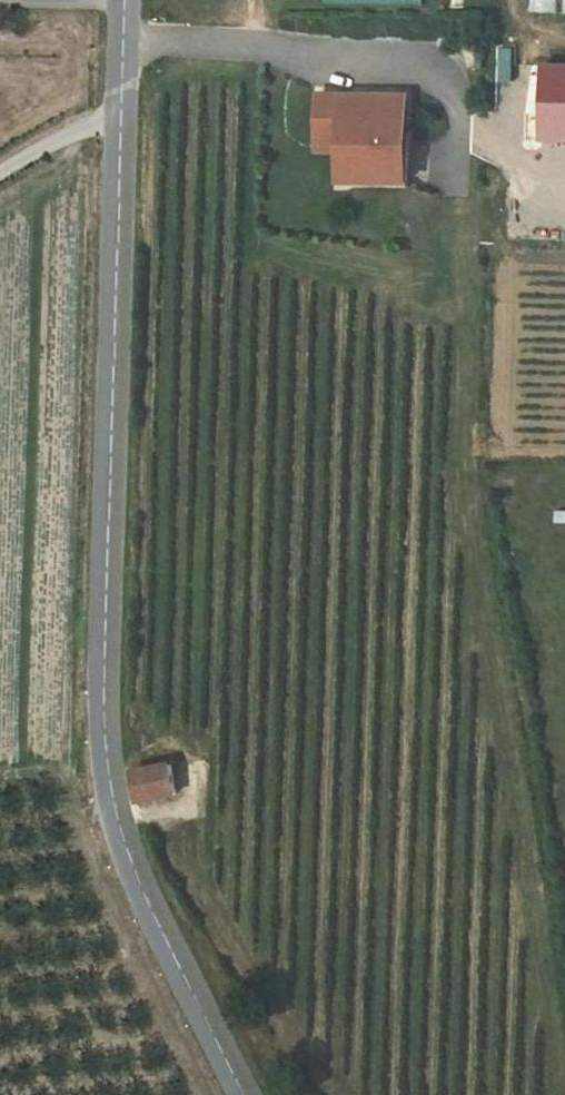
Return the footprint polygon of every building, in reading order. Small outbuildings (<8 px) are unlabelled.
[(530,10),(564,11),(564,0),(530,0),(530,10)] [(557,86),(555,144),(564,144),(564,86),(557,86)] [(407,182),(408,96),(319,95),(318,150),(340,150),(340,182),(407,182)] [(131,773),(136,802),(176,794),(171,765),(131,773)]
